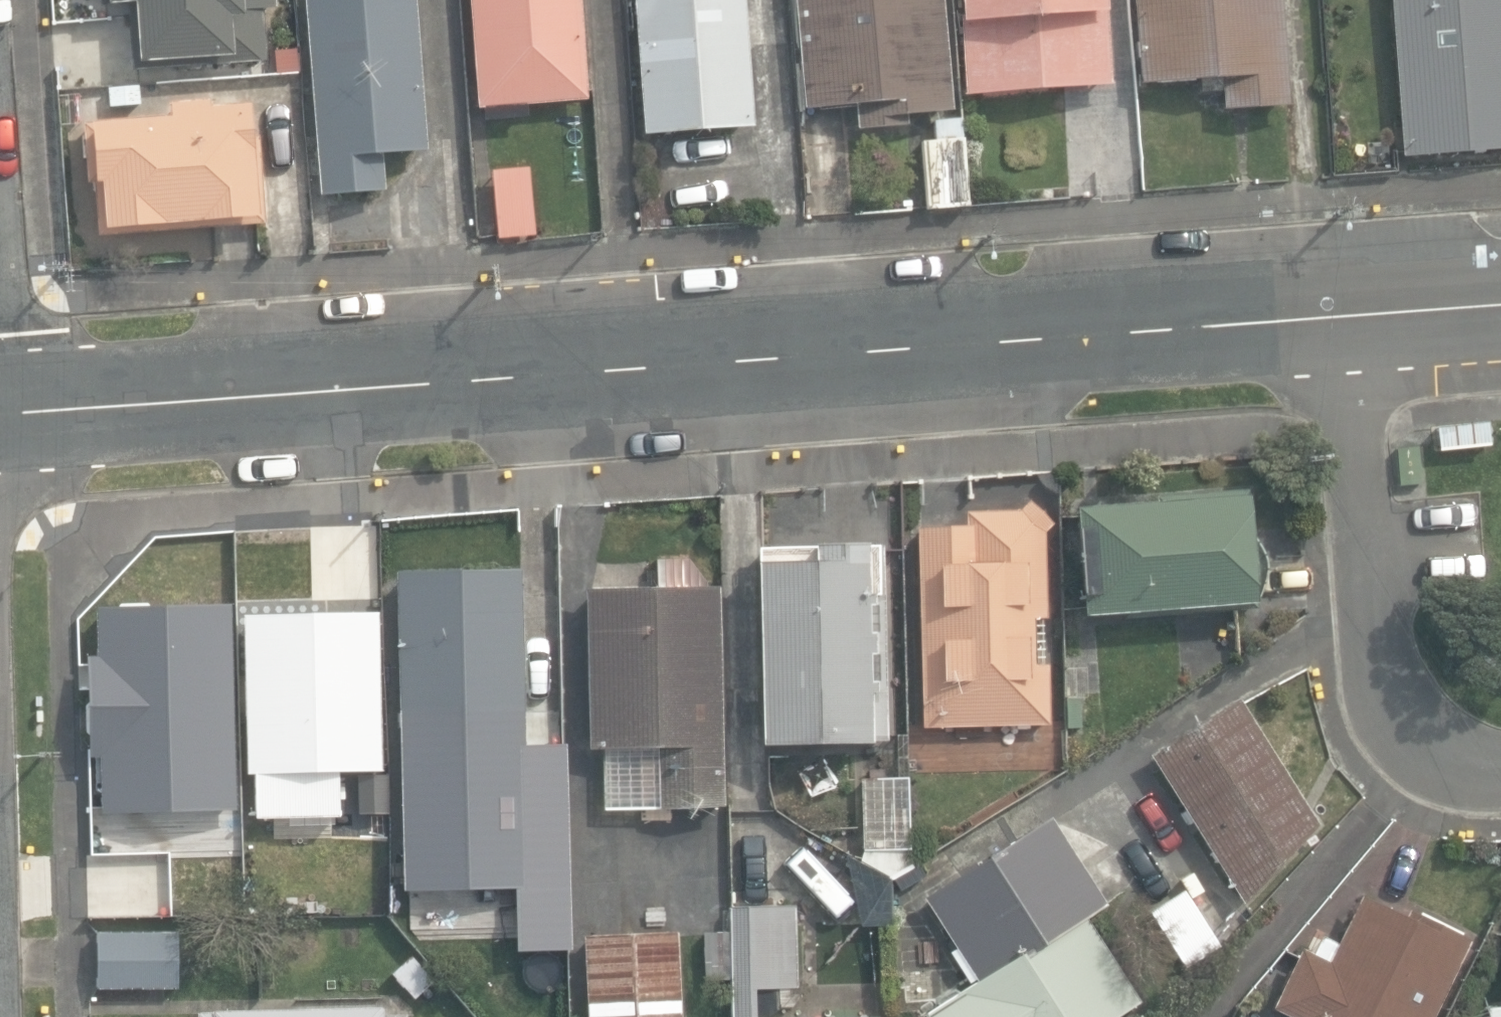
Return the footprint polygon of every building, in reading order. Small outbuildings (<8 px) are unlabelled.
[(103,17),(129,14),(135,71),(273,57),(267,1),(261,1),(260,0),(101,0),(103,17)] [(321,194),(355,191),(387,189),(384,153),(428,150),(417,0),(307,0),(321,194)] [(485,120),(529,117),(529,104),(590,99),(583,0),(470,0),(477,108),(484,108),(485,120)] [(642,134),(754,126),(744,0),(632,0),(642,134)] [(858,131),(912,126),(911,112),(955,109),(947,0),(797,0),(806,111),(856,107),(858,131)] [(965,92),(1111,84),(1106,0),(965,0),(966,16),(961,16),(965,92)] [(1225,109),(1291,105),(1283,0),(1135,0),(1141,87),(1223,82),(1225,109)] [(1404,155),(1500,148),(1500,0),(1392,0),(1404,155)] [(272,53),(276,77),(297,74),(294,50),(272,53)] [(110,106),(141,105),(140,88),(110,88),(110,106)] [(84,125),(94,234),(259,220),(249,104),(213,107),(213,97),(170,101),(172,118),(84,125)] [(929,210),(968,206),(960,119),(934,121),(936,141),(923,142),(929,210)] [(493,171),(498,239),(537,236),(532,168),(493,171)] [(1438,451),(1489,446),(1487,423),(1436,428),(1438,451)] [(1397,448),(1401,487),(1418,485),(1415,446),(1397,448)] [(1072,508),(1080,617),(1255,604),(1247,495),(1072,508)] [(913,526),(921,729),(1050,726),(1043,534),(1053,523),(1032,503),(1020,512),(967,515),(968,526),(913,526)] [(763,743),(763,744),(886,742),(883,544),(762,546),(763,743)] [(603,752),(604,809),(728,805),(721,588),(704,589),(703,563),(658,564),(658,591),(588,593),(593,752),(603,752)] [(399,572),(403,812),(491,811),(491,805),(520,804),(519,775),(527,775),(524,570),(399,572)] [(249,785),(251,824),(321,822),(312,575),(177,580),(178,630),(167,630),(171,731),(182,730),(184,787),(249,785)] [(1193,822),(1243,903),(1318,824),(1242,703),(1240,699),(1151,755),(1185,811),(1180,814),(1187,826),(1193,822)] [(93,752),(95,853),(173,852),(171,751),(93,752)] [(862,866),(888,879),(912,867),(909,774),(861,778),(862,866)] [(1141,1004),(1086,918),(1106,906),(1049,817),(923,898),(977,982),(923,1016),(1121,1016),(1141,1004)] [(499,871),(501,980),(562,979),(560,870),(499,871)] [(1151,910),(1186,967),(1221,945),(1191,897),(1204,889),(1193,871),(1180,879),(1186,888),(1151,910)] [(1467,939),(1411,911),(1407,918),(1362,896),(1339,943),(1323,935),(1313,954),(1301,948),(1272,1007),(1292,1016),(1429,1016),(1467,939)] [(758,989),(797,987),(795,907),(730,908),(733,1016),(758,1016),(758,989)] [(183,932),(93,935),(95,985),(185,982),(183,932)] [(590,1016),(685,1016),(680,934),(585,940),(590,1016)] [(394,974),(416,999),(436,981),(414,957),(394,974)] [(908,973),(908,997),(933,996),(933,973),(908,973)] [(383,1000),(201,1002),(202,1016),(384,1016),(383,1000)] [(1484,1002),(1485,1016),(1500,1016),(1500,1001),(1484,1002)]
